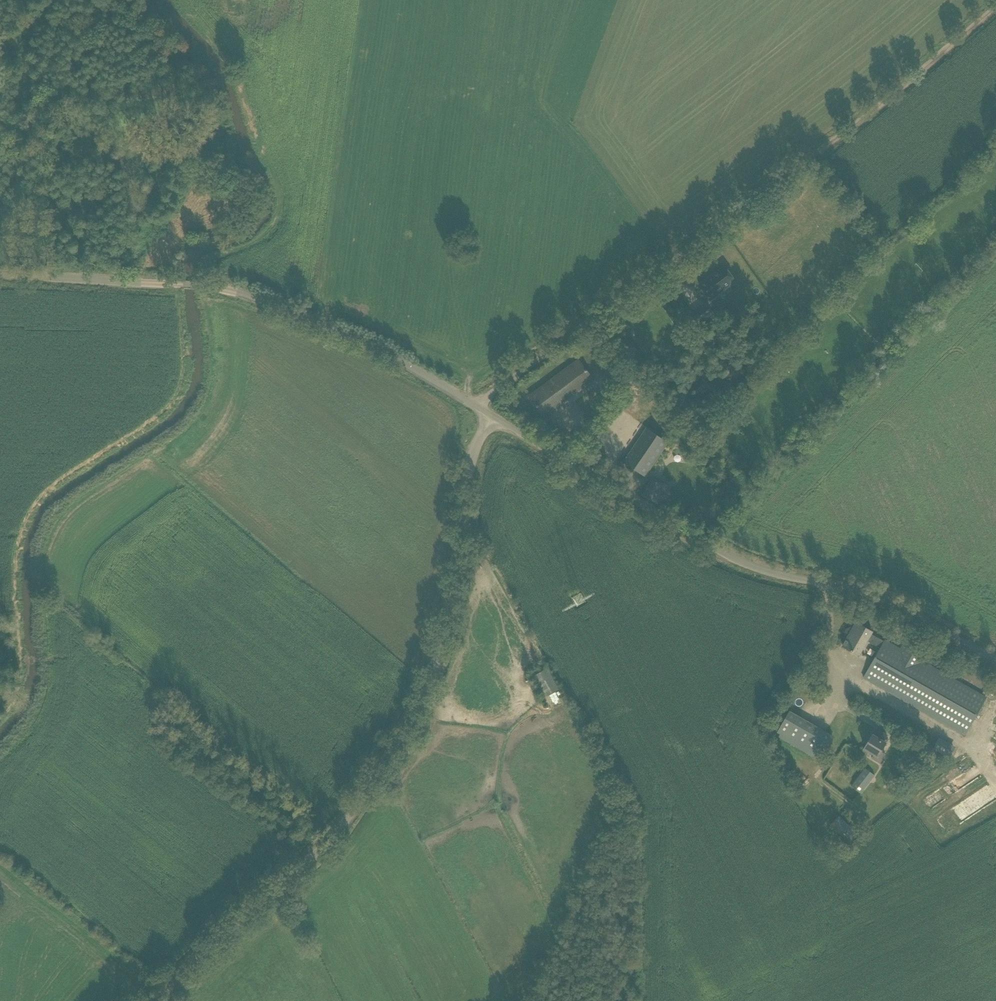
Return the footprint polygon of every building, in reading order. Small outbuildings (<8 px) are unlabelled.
[(724,265),(698,284),(710,301),(736,282),(724,265)] [(705,304),(692,313),(700,324),(712,315),(705,304)] [(681,334),(697,323),(691,315),(676,326),(681,334)] [(886,344),(878,336),(872,341),(879,350),(886,344)] [(553,412),(552,410),(593,379),(579,360),(530,396),(545,417),(553,412)] [(734,363),(721,370),(729,383),(741,375),(734,363)] [(623,462),(645,476),(668,442),(646,428),(623,462)] [(668,489),(651,480),(644,495),(660,504),(668,489)] [(864,677),(936,719),(937,717),(966,733),(986,698),(923,662),(929,652),(906,639),(900,648),(885,639),(884,641),(871,634),(872,632),(856,622),(856,623),(858,624),(850,638),(848,637),(843,646),(859,655),(867,641),(880,648),(864,677)] [(552,678),(545,682),(551,691),(558,687),(552,678)] [(789,711),(777,732),(820,757),(833,736),(789,711)] [(872,734),(864,747),(872,753),(875,754),(872,759),(880,763),(883,759),(878,756),(881,750),(886,743),(883,742),(887,736),(876,729),(873,735),(872,734)] [(933,748),(950,757),(955,747),(939,737),(933,748)] [(865,768),(851,786),(861,793),(875,775),(865,768)] [(830,825),(846,840),(855,830),(839,815),(830,825)]
